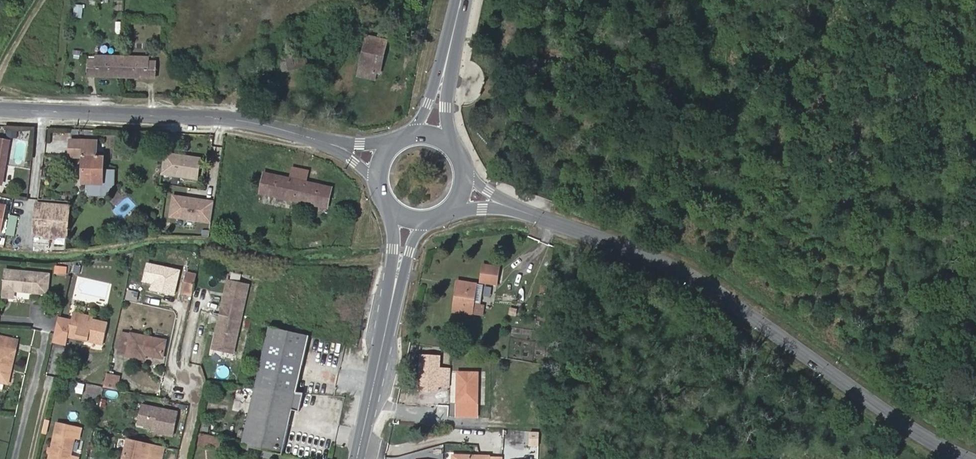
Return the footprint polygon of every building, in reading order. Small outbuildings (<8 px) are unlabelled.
[(380,73),(388,40),(368,36),(358,76),(375,80),(377,73),(380,73)] [(300,60),(299,54),(280,58),(283,71),(305,66),(304,59),(300,60)] [(148,61),(148,57),(96,56),(96,60),(89,60),(88,76),(155,78),(155,62),(148,61)] [(2,185),(10,140),(0,139),(0,184),(2,185)] [(97,156),(98,141),(71,140),(70,157),(84,158),(83,184),(88,184),(88,186),(86,186),(86,193),(88,193),(88,195),(105,196),(113,187),(114,170),(104,170),(104,157),(97,156)] [(198,179),(200,155),(162,152),(160,176),(198,179)] [(327,209),(332,188),(265,173),(260,193),(327,209)] [(168,218),(211,222),(213,198),(170,195),(168,218)] [(36,203),(34,234),(45,235),(55,236),(66,237),(69,206),(36,203)] [(8,215),(6,235),(14,236),(17,215),(8,215)] [(498,285),(500,266),(483,263),(483,268),(480,268),(478,282),(498,285)] [(66,274),(67,266),(55,265),(54,273),(66,274)] [(48,294),(50,273),(15,270),(14,291),(48,294)] [(197,274),(187,272),(184,291),(193,292),(197,274)] [(234,353),(249,285),(229,281),(214,348),(234,353)] [(481,305),(484,284),(458,281),(454,311),(484,315),(485,306),(481,305)] [(93,319),(94,316),(74,311),(72,320),(68,336),(103,345),(109,322),(93,319)] [(68,336),(72,320),(59,317),(53,341),(67,345),(68,336)] [(296,392),(309,335),(270,326),(256,388),(296,392)] [(131,334),(122,332),(118,352),(128,354),(127,356),(145,359),(146,354),(163,358),(167,340),(132,333),(131,334)] [(4,382),(7,367),(12,368),(19,340),(0,336),(0,381),(4,382)] [(9,383),(12,368),(7,367),(4,382),(9,383)] [(103,385),(116,389),(120,376),(107,372),(103,385)] [(458,372),(458,403),(477,403),(478,372),(458,372)] [(82,392),(83,383),(73,382),(71,390),(82,392)] [(242,444),(282,454),(292,409),(299,411),(304,393),(296,392),(256,388),(242,444)] [(134,427),(172,436),(178,411),(140,402),(134,427)] [(486,424),(487,409),(464,407),(463,423),(486,424)] [(219,449),(221,438),(201,433),(199,444),(219,449)] [(75,438),(55,434),(49,458),(78,458),(79,455),(72,454),(75,438)] [(123,458),(162,458),(165,448),(128,439),(123,458)] [(521,448),(521,441),(509,439),(508,447),(521,448)]
